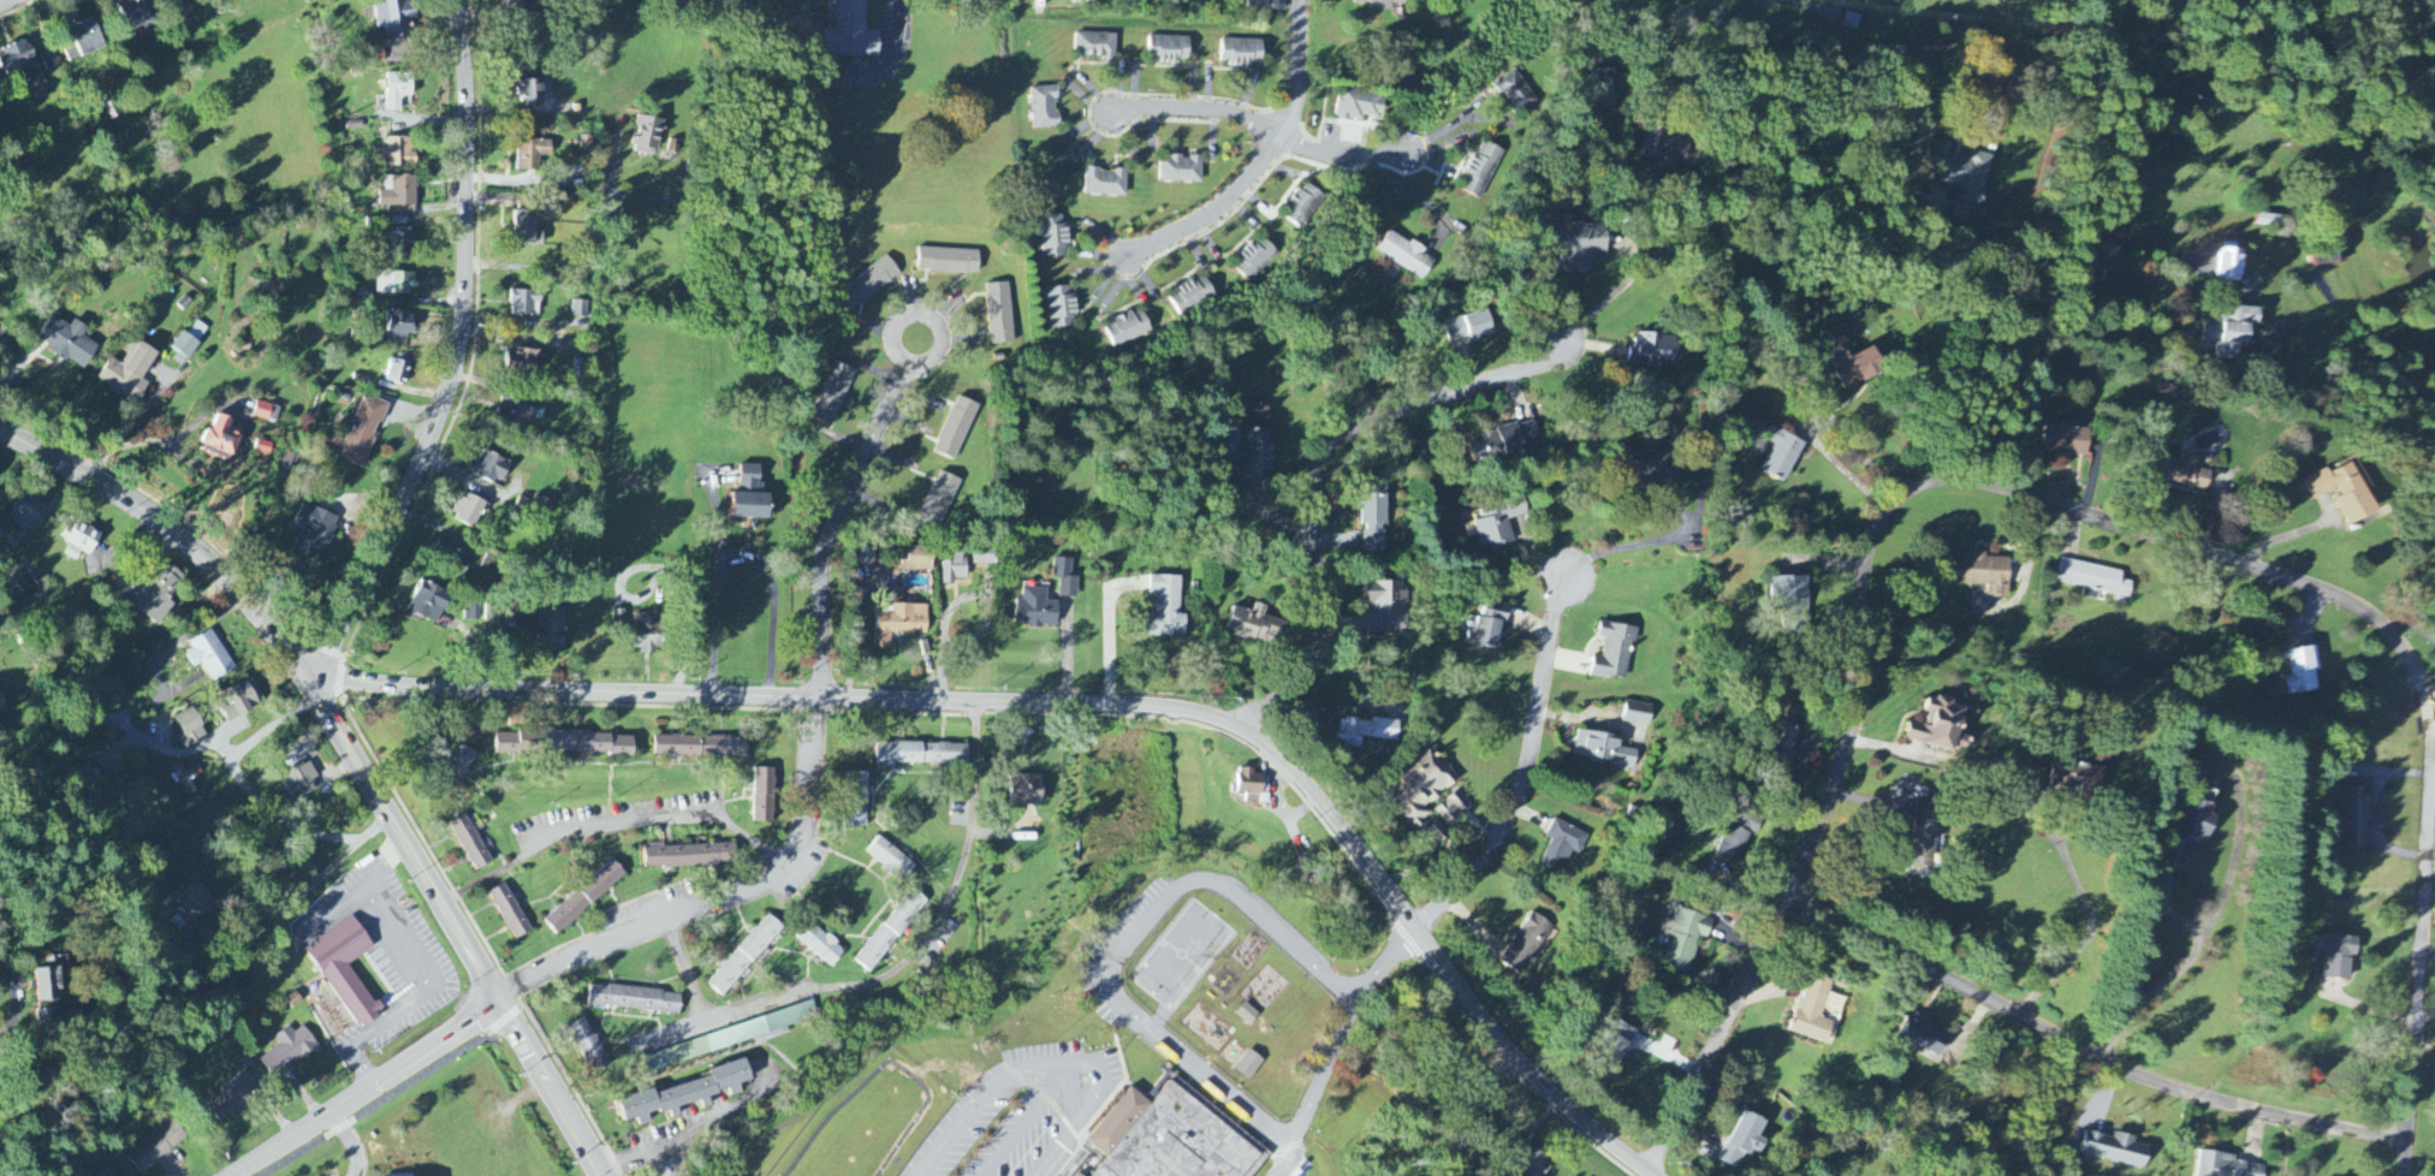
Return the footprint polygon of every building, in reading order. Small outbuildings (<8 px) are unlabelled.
[(149,0),(123,0),(120,1),(131,37),(158,28),(149,0)] [(405,0),(374,0),(378,32),(389,31),(391,41),(411,39),(410,22),(417,21),(415,3),(406,4),(405,0)] [(527,0),(501,0),(501,12),(527,12),(527,0)] [(835,58),(850,58),(850,67),(861,67),(861,58),(879,58),(879,32),(865,32),(866,0),(835,0),(835,58)] [(1268,0),(1248,0),(1248,11),(1268,11),(1268,0)] [(1355,3),(1371,3),(1371,11),(1393,12),(1393,5),(1406,5),(1407,0),(1355,0),(1355,3)] [(103,51),(94,21),(70,29),(79,58),(103,51)] [(1075,58),(1115,60),(1116,34),(1076,33),(1075,58)] [(1149,62),(1190,64),(1190,38),(1150,37),(1149,62)] [(1263,41),(1222,40),(1221,66),(1262,67),(1263,41)] [(25,97),(46,89),(28,42),(0,53),(0,65),(5,78),(16,73),(25,97)] [(47,72),(57,67),(50,52),(40,58),(47,72)] [(1495,82),(1515,116),(1536,103),(1516,70),(1495,82)] [(412,74),(386,75),(386,112),(401,112),(400,98),(413,98),(412,74)] [(1599,109),(1618,109),(1618,80),(1598,80),(1599,109)] [(521,82),(521,105),(544,104),(543,81),(521,82)] [(1034,130),(1060,128),(1058,87),(1032,89),(1034,130)] [(1383,97),(1340,89),(1335,117),(1361,122),(1362,116),(1380,119),(1383,97)] [(662,120),(638,117),(634,154),(658,157),(662,120)] [(1660,161),(1658,170),(1675,173),(1677,162),(1686,163),(1691,135),(1648,127),(1642,157),(1660,161)] [(593,152),(593,137),(580,137),(579,152),(593,152)] [(411,139),(388,140),(388,151),(375,151),(376,162),(386,162),(386,168),(416,167),(415,155),(412,155),(411,139)] [(517,171),(539,172),(540,157),(551,157),(551,142),(518,141),(517,171)] [(1460,191),(1483,200),(1503,150),(1480,141),(1460,191)] [(1993,156),(1971,151),(1969,160),(1945,154),(1938,182),(1964,188),(1961,202),(1982,206),(1993,156)] [(1161,182),(1203,183),(1203,158),(1162,157),(1161,182)] [(1128,171),(1087,170),(1087,195),(1128,196),(1128,171)] [(415,177),(384,178),(384,192),(378,192),(379,207),(388,207),(388,215),(415,215),(415,177)] [(1323,194),(1302,183),(1283,218),(1304,229),(1323,194)] [(543,246),(544,231),(545,213),(515,212),(514,246),(543,246)] [(1042,217),(1043,258),(1069,257),(1067,216),(1042,217)] [(1593,274),(1592,254),(1607,254),(1607,224),(1561,225),(1562,274),(1593,274)] [(414,231),(391,230),(391,257),(413,257),(414,231)] [(1410,245),(1391,232),(1377,251),(1422,282),(1437,260),(1412,243),(1410,245)] [(1232,266),(1249,282),(1278,252),(1260,236),(1232,266)] [(2306,247),(2313,272),(2349,262),(2342,238),(2306,247)] [(979,251),(919,250),(919,273),(979,274),(979,251)] [(2243,281),(2245,251),(2218,250),(2217,280),(2243,281)] [(901,277),(889,257),(838,290),(851,309),(901,277)] [(416,274),(376,273),(375,294),(415,295),(416,274)] [(1169,291),(1176,313),(1215,300),(1207,278),(1169,291)] [(1010,283),(987,284),(990,346),(1013,345),(1010,283)] [(1076,327),(1074,287),(1048,288),(1050,328),(1076,327)] [(540,316),(540,292),(512,291),(512,316),(540,316)] [(572,317),(587,318),(588,302),(573,302),(572,317)] [(2261,309),(2220,306),(2219,324),(2205,323),(2204,343),(2216,343),(2215,358),(2240,359),(2240,344),(2250,345),(2251,326),(2260,326),(2261,309)] [(412,311),(391,311),(390,340),(411,341),(412,311)] [(1143,311),(1105,323),(1113,347),(1151,336),(1143,311)] [(1449,343),(1493,337),(1490,313),(1446,319),(1449,343)] [(84,371),(98,346),(83,337),(88,329),(74,320),(70,328),(50,316),(37,339),(51,347),(48,351),(84,371)] [(189,336),(201,342),(207,328),(196,323),(189,336)] [(256,336),(244,331),(237,346),(248,351),(256,336)] [(200,342),(181,333),(172,350),(191,360),(200,342)] [(1661,368),(1662,362),(1677,362),(1678,336),(1633,334),(1633,367),(1661,368)] [(110,359),(97,381),(136,405),(149,384),(142,380),(157,354),(131,338),(123,350),(129,353),(121,365),(110,359)] [(1848,354),(1831,361),(1843,390),(1886,373),(1876,347),(1850,358),(1848,354)] [(509,351),(506,373),(541,378),(545,354),(518,350),(517,353),(509,351)] [(405,387),(410,364),(391,360),(386,383),(405,387)] [(854,370),(832,362),(811,420),(833,428),(854,370)] [(526,393),(505,389),(499,419),(532,426),(536,411),(523,408),(526,393)] [(935,454),(957,462),(979,405),(957,396),(935,454)] [(386,405),(363,397),(346,443),(332,438),(326,455),(363,469),(386,405)] [(276,424),(280,409),(257,402),(253,418),(276,424)] [(204,445),(233,457),(241,436),(227,431),(232,420),(216,414),(204,445)] [(1470,444),(1475,464),(1544,447),(1537,421),(1482,434),(1484,441),(1470,444)] [(1272,429),(1239,429),(1240,490),(1273,490),(1272,429)] [(1762,472),(1788,483),(1805,442),(1774,429),(1768,442),(1773,444),(1762,472)] [(254,452),(269,456),(272,446),(257,441),(254,452)] [(227,463),(229,458),(204,446),(202,451),(227,463)] [(1670,464),(1671,455),(1647,451),(1643,479),(1678,485),(1681,466),(1670,464)] [(511,463),(484,452),(474,474),(501,486),(511,463)] [(2209,491),(2212,472),(2197,469),(2199,456),(2182,453),(2181,461),(2170,459),(2166,483),(2209,491)] [(2375,514),(2354,463),(2329,474),(2328,470),(2305,479),(2313,499),(2334,491),(2347,525),(2375,514)] [(733,494),(733,519),(769,520),(770,495),(759,494),(759,466),(741,466),(740,494),(733,494)] [(916,528),(937,537),(961,481),(940,472),(916,528)] [(1361,527),(1364,527),(1364,553),(1384,553),(1384,526),(1387,526),(1386,485),(1361,485),(1361,527)] [(24,533),(48,505),(29,489),(5,517),(24,533)] [(486,505),(464,494),(452,519),(475,530),(486,505)] [(1529,516),(1525,500),(1479,510),(1482,521),(1473,523),(1479,548),(1489,546),(1490,550),(1514,545),(1509,520),(1529,516)] [(294,525),(303,528),(294,552),(318,561),(324,546),(328,548),(339,518),(302,504),(294,525)] [(62,541),(71,546),(65,555),(76,562),(82,553),(89,557),(102,535),(75,519),(62,541)] [(473,558),(440,543),(433,559),(465,574),(473,558)] [(973,566),(996,565),(996,547),(972,548),(973,566)] [(933,549),(903,548),(902,571),(932,572),(933,549)] [(476,578),(489,584),(503,555),(490,549),(476,578)] [(2011,558),(1987,558),(1987,553),(1972,553),(1972,557),(1957,556),(1957,585),(1990,586),(1989,599),(2010,599),(2011,558)] [(943,586),(955,585),(955,581),(966,580),(965,555),(952,555),(952,562),(943,562),(943,586)] [(1078,598),(1079,578),(1072,578),(1072,560),(1054,559),(1053,579),(1060,579),(1059,598),(1078,598)] [(2123,573),(2062,559),(2057,583),(2129,598),(2132,583),(2121,581),(2123,573)] [(155,616),(185,578),(165,561),(134,599),(155,616)] [(1184,640),(1185,616),(1179,616),(1180,578),(1150,577),(1149,596),(1156,596),(1155,615),(1145,615),(1145,638),(1184,640)] [(1810,601),(1809,577),(1772,578),(1772,602),(1810,601)] [(451,594),(422,582),(408,612),(438,625),(451,594)] [(1407,632),(1406,582),(1366,583),(1366,603),(1369,603),(1370,633),(1407,632)] [(1048,589),(1023,588),(1022,601),(1017,600),(1015,627),(1058,629),(1059,603),(1047,602),(1048,589)] [(480,622),(480,603),(467,603),(466,622),(480,622)] [(1467,645),(1502,650),(1507,606),(1483,603),(1479,629),(1469,627),(1467,645)] [(1234,608),(1227,633),(1279,646),(1285,622),(1265,617),(1267,607),(1255,604),(1253,613),(1234,608)] [(496,621),(497,605),(486,605),(486,621),(496,621)] [(876,649),(891,649),(891,635),(928,635),(928,606),(893,606),(893,614),(876,614),(876,649)] [(565,610),(539,609),(538,648),(564,649),(565,610)] [(663,653),(664,612),(654,611),(654,621),(635,620),(634,652),(663,653)] [(1591,678),(1610,681),(1610,677),(1629,680),(1636,628),(1601,623),(1599,639),(1605,640),(1603,657),(1594,656),(1591,678)] [(236,669),(211,632),(183,651),(194,669),(201,665),(213,683),(236,669)] [(265,706),(254,679),(216,695),(227,722),(265,706)] [(1913,740),(1974,754),(1977,738),(1967,736),(1973,709),(1959,706),(1960,702),(1937,697),(1931,725),(1917,722),(1913,740)] [(1651,728),(1655,707),(1628,702),(1624,723),(1651,728)] [(207,739),(195,709),(174,717),(182,736),(179,738),(184,749),(207,739)] [(1363,738),(1398,743),(1401,725),(1342,716),(1338,746),(1361,750),(1363,738)] [(1778,748),(1793,754),(1806,724),(1791,718),(1778,748)] [(1575,758),(1618,763),(1618,768),(1636,770),(1638,752),(1622,749),(1623,738),(1578,731),(1575,758)] [(496,756),(542,756),(542,734),(497,733),(496,756)] [(550,734),(549,755),(634,757),(634,736),(550,734)] [(655,736),(654,757),(746,759),(747,738),(655,736)] [(969,746),(877,744),(876,764),(968,766),(969,746)] [(462,782),(478,755),(459,745),(444,772),(462,782)] [(1415,832),(1432,814),(1428,810),(1460,777),(1430,747),(1392,786),(1408,802),(1397,814),(1415,832)] [(2108,769),(2061,762),(2058,786),(2089,790),(2087,799),(2104,801),(2108,769)] [(317,779),(310,763),(278,777),(287,797),(297,792),(300,799),(316,792),(311,782),(317,779)] [(775,824),(774,769),(753,770),(754,824),(775,824)] [(1247,796),(1246,805),(1269,806),(1270,777),(1256,777),(1256,770),(1240,769),(1239,795),(1247,796)] [(868,774),(849,773),(848,828),(867,829),(868,774)] [(1011,777),(1011,807),(1043,807),(1043,777),(1011,777)] [(2167,871),(2184,877),(2196,840),(2210,844),(2219,816),(2212,814),(2219,792),(2195,785),(2167,871)] [(2366,848),(2368,804),(2371,805),(2371,788),(2340,787),(2338,847),(2366,848)] [(1448,826),(1471,806),(1458,792),(1436,812),(1448,826)] [(1936,871),(1950,807),(1925,802),(1912,866),(1936,871)] [(1716,857),(1739,869),(1765,818),(1742,806),(1716,857)] [(452,822),(470,873),(489,867),(471,815),(452,822)] [(1541,864),(1557,871),(1562,861),(1567,863),(1573,852),(1580,855),(1589,836),(1555,819),(1546,838),(1552,841),(1541,864)] [(916,865),(877,838),(865,856),(904,883),(916,865)] [(737,866),(737,845),(644,849),(645,870),(737,866)] [(544,922),(558,938),(626,876),(612,860),(544,922)] [(196,921),(216,905),(197,882),(170,904),(193,933),(200,926),(196,921)] [(515,942),(533,932),(506,884),(488,894),(515,942)] [(855,962),(871,975),(928,902),(912,890),(855,962)] [(1499,960),(1521,977),(1557,930),(1535,913),(1499,960)] [(784,930),(769,916),(706,984),(721,998),(784,930)] [(374,949),(354,918),(306,949),(358,1031),(382,1015),(350,965),(374,949)] [(833,969),(846,951),(809,923),(796,940),(833,969)] [(2359,938),(2329,937),(2327,980),(2351,981),(2352,957),(2359,958),(2359,938)] [(37,1002),(59,1001),(59,975),(68,975),(67,957),(45,958),(45,970),(36,970),(37,1002)] [(1827,1044),(1832,1023),(1822,1020),(1832,982),(1808,976),(1793,1036),(1827,1044)] [(681,993),(590,987),(588,1009),(680,1014),(681,993)] [(645,1056),(649,1072),(819,1020),(814,1004),(645,1056)] [(37,1024),(59,1023),(59,1010),(37,1011),(37,1024)] [(1934,1023),(1913,1012),(1900,1039),(1940,1058),(1949,1040),(1930,1031),(1934,1023)] [(567,1029),(593,1077),(611,1067),(586,1019),(567,1029)] [(1637,1030),(1618,1022),(1606,1051),(1625,1059),(1637,1030)] [(304,1028),(295,1034),(289,1027),(274,1038),(280,1045),(260,1061),(275,1081),(319,1048),(304,1028)] [(1236,1071),(1251,1081),(1265,1061),(1250,1051),(1236,1071)] [(620,1101),(626,1123),(638,1120),(640,1128),(651,1125),(649,1117),(671,1111),(673,1121),(681,1118),(678,1109),(702,1103),(704,1110),(712,1108),(709,1097),(730,1091),(732,1098),(742,1095),(740,1085),(752,1082),(746,1061),(710,1071),(712,1079),(656,1094),(655,1091),(620,1101)] [(263,1092),(244,1072),(212,1102),(228,1118),(235,1111),(239,1115),(263,1092)] [(1259,1156),(1168,1082),(1148,1106),(1128,1089),(1059,1175),(1242,1175),(1259,1156)] [(1766,1141),(1759,1138),(1766,1122),(1742,1112),(1720,1162),(1738,1170),(1747,1150),(1760,1155),(1766,1141)] [(140,1175),(142,1175),(187,1140),(171,1119),(124,1156),(140,1175)] [(2113,1139),(2086,1132),(2080,1155),(2146,1171),(2152,1148),(2136,1144),(2137,1139),(2115,1133),(2113,1139)] [(1527,1146),(1516,1168),(1531,1175),(1547,1175),(1555,1161),(1527,1146)] [(2236,1162),(2237,1157),(2202,1151),(2198,1175),(2265,1175),(2266,1167),(2236,1162)]
